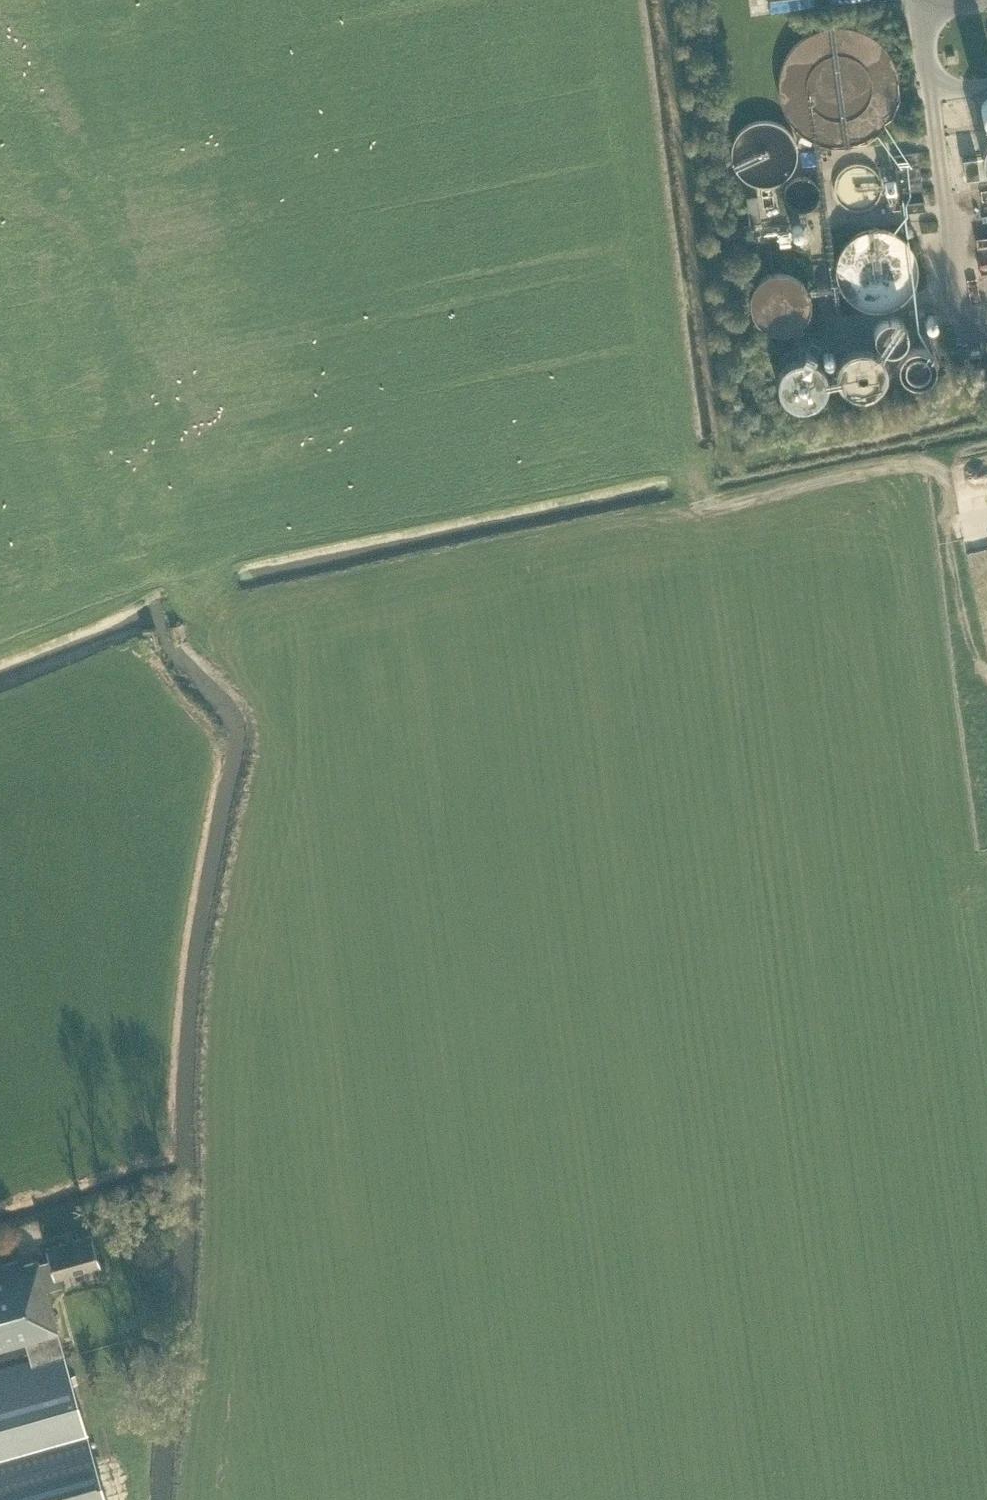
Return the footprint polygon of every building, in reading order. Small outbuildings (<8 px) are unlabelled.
[(924,208),(917,150),(893,153),(900,211),(924,208)] [(963,159),(965,179),(979,177),(976,157),(963,159)] [(760,221),(758,197),(745,199),(748,224),(760,222),(760,221)] [(922,310),(908,311),(911,335),(924,334),(922,310)] [(936,341),(939,368),(951,367),(948,339),(936,341)] [(976,559),(977,565),(986,563),(986,557),(976,559)] [(0,1264),(0,1348),(24,1341),(30,1360),(0,1368),(0,1499),(106,1499),(57,1331),(46,1289),(63,1284),(60,1275),(100,1264),(92,1234),(45,1247),(48,1259),(38,1262),(38,1260),(19,1265),(17,1259),(0,1264)]
